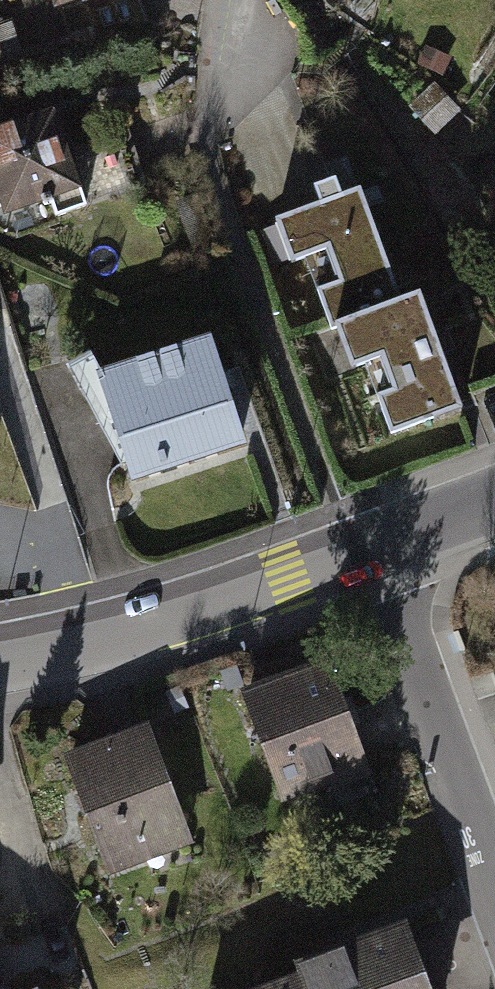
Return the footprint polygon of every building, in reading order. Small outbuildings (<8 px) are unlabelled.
[(0,126),(0,203),(3,213),(81,188),(55,108),(0,126)] [(325,328),(395,303),(352,185),(266,217),(282,263),(299,257),(325,328)] [(454,406),(415,295),(395,303),(325,328),(341,370),(358,364),(382,432),(454,406)] [(209,343),(106,377),(139,476),(242,441),(209,343)] [(323,657),(238,690),(283,803),(368,769),(323,657)] [(149,730),(73,757),(113,870),(190,843),(149,730)] [(286,988),(424,988),(404,934),(304,970),(308,981),(286,988)]
